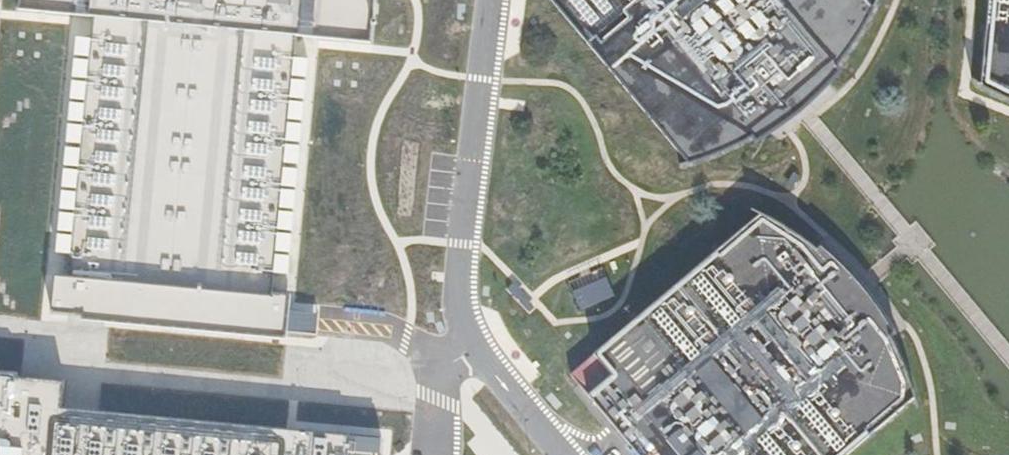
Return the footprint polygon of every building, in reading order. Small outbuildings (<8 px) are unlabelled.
[(14,9),(94,17),(68,283),(54,282),(52,309),(114,315),(286,331),(288,315),(290,297),(267,295),(292,36),(371,43),(376,0),(15,0),(14,9)] [(685,162),(679,164),(681,172),(701,167),(723,159),(744,149),(758,142),(755,139),(841,67),(843,70),(852,59),(865,39),(877,19),(886,0),(877,0),(876,2),(874,0),(549,0),(685,162)] [(995,53),(990,50),(985,58),(989,60),(1008,70),(1008,0),(1000,0),(995,53)] [(747,210),(744,218),(750,221),(562,379),(571,390),(574,387),(630,454),(856,454),(909,411),(911,418),(920,415),(917,404),(910,384),(902,364),(893,344),(891,341),(888,344),(812,253),(815,251),(813,249),(796,237),(777,225),(758,215),(747,210)] [(382,433),(63,405),(65,382),(18,378),(18,373),(0,372),(0,454),(380,454),(382,433)]
